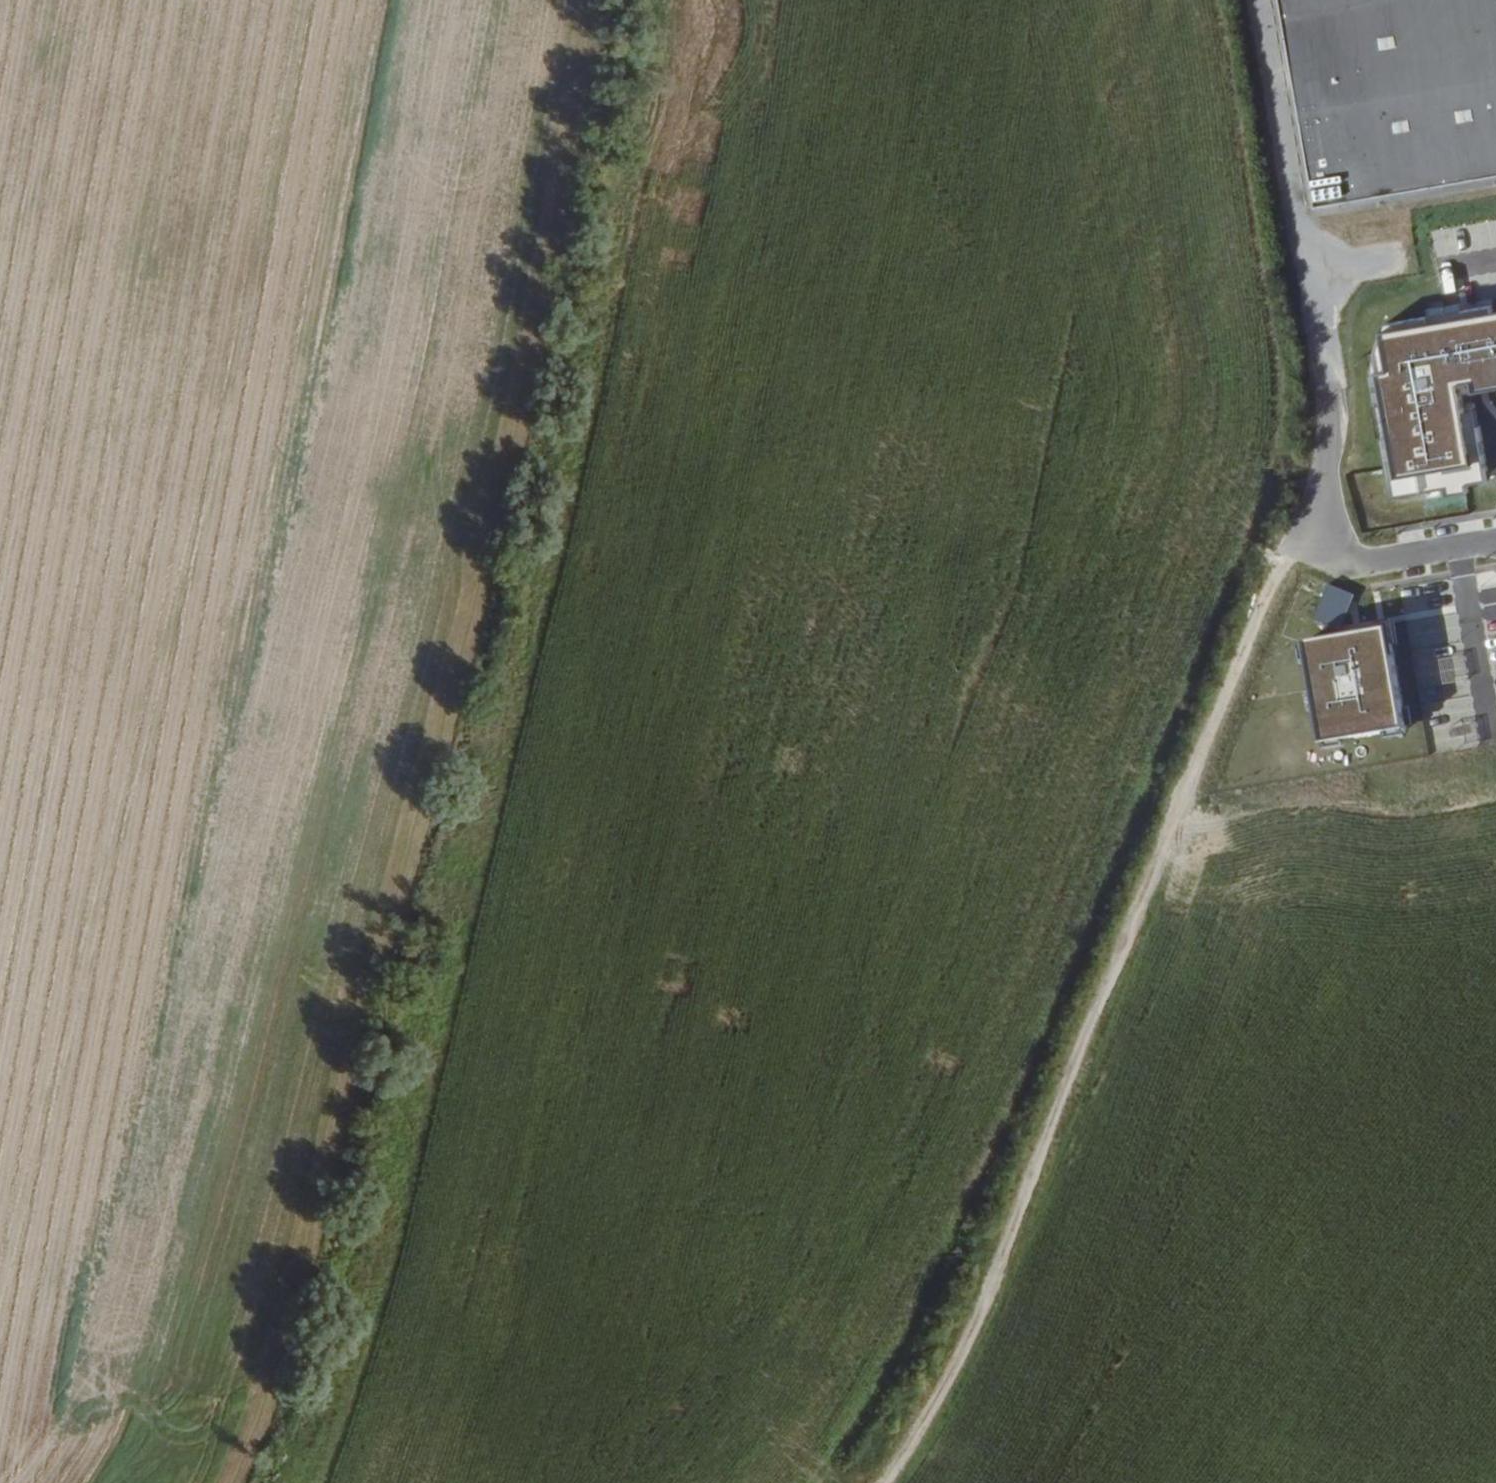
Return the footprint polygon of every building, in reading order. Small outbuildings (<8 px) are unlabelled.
[(1318,224),(1495,191),(1495,0),(1279,0),(1318,224)]
